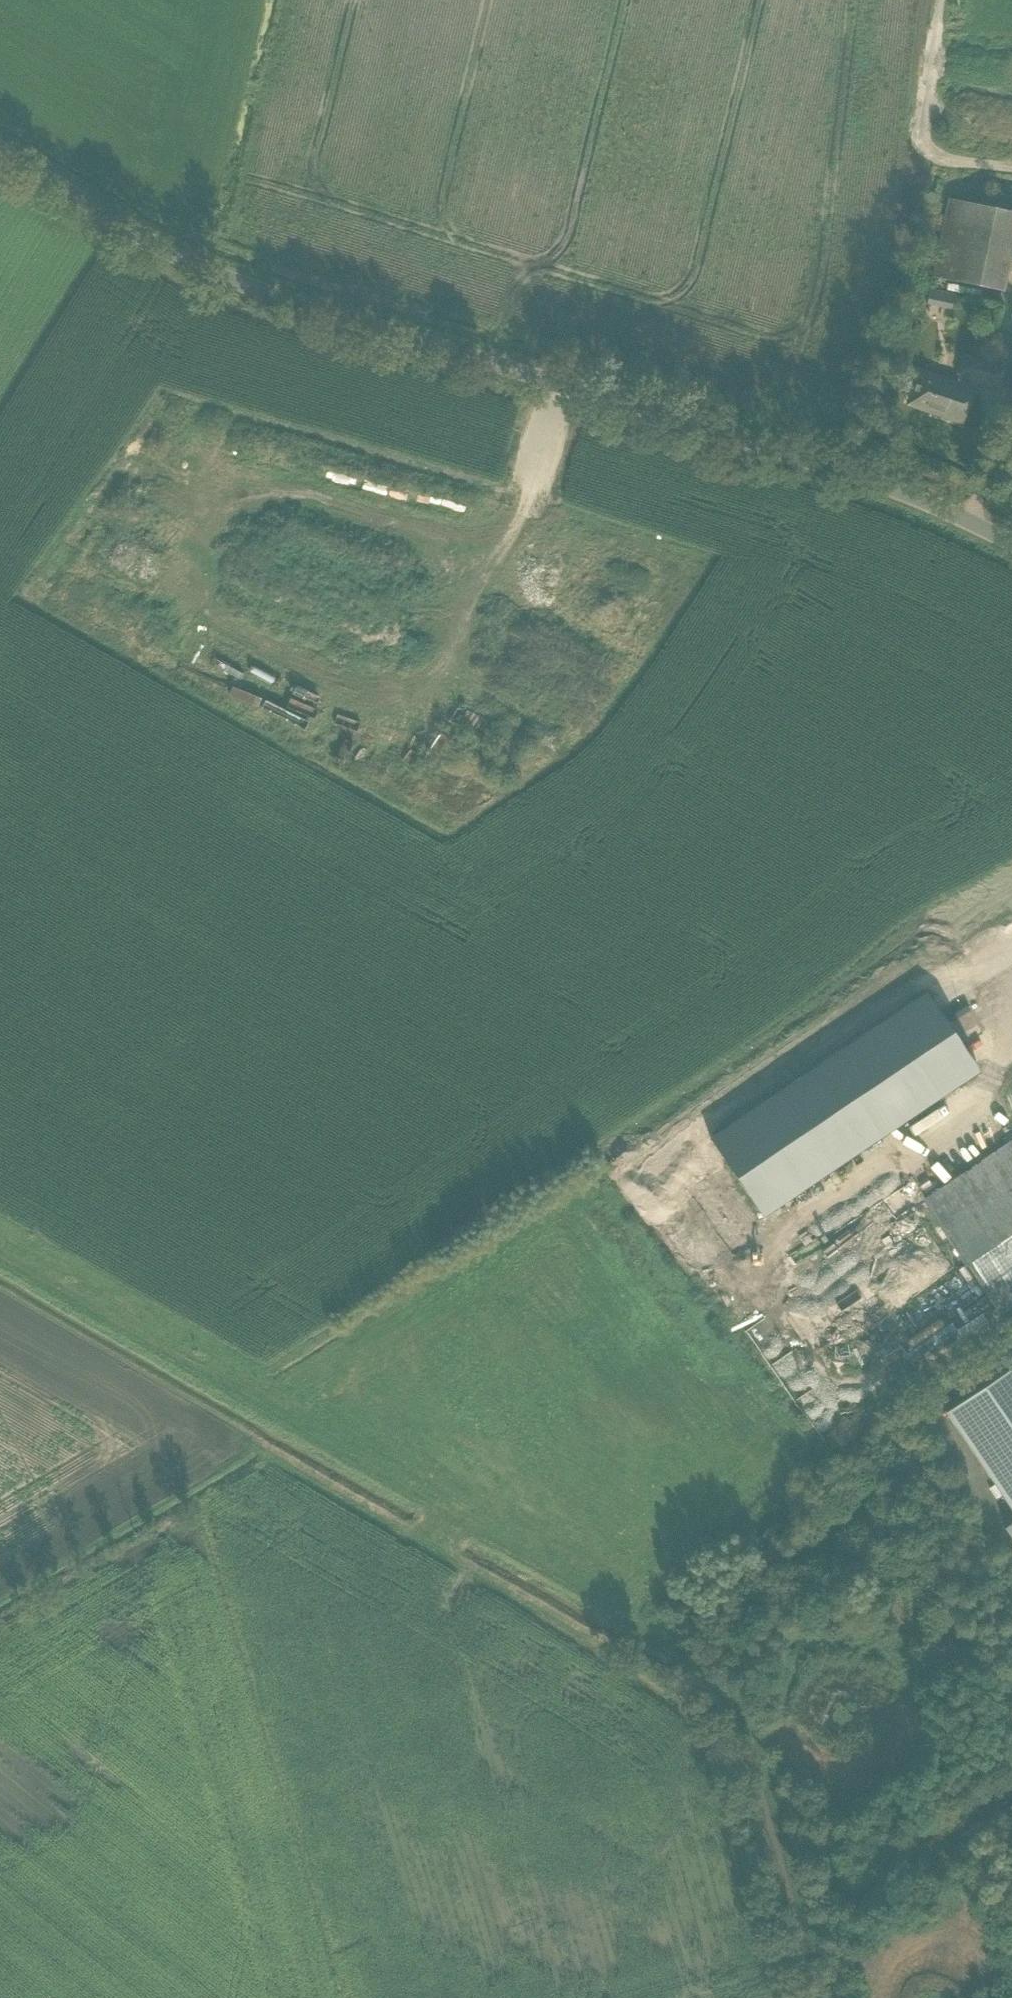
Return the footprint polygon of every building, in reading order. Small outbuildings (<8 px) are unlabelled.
[(949,190),(943,221),(1011,235),(1011,202),(949,190)] [(935,414),(961,423),(972,388),(970,388),(975,379),(999,387),(1004,370),(985,364),(964,356),(957,374),(958,375),(955,384),(918,370),(915,381),(908,400),(936,410),(935,414)] [(924,996),(711,1137),(764,1217),(977,1076),(936,1015),(924,997),(924,996)] [(989,1025),(1011,1065),(1011,1012),(989,1025)] [(924,1200),(956,1249),(957,1248),(1000,1314),(1011,1306),(1011,1141),(924,1200)] [(1003,1372),(945,1412),(1011,1511),(1011,1386),(1003,1372)]
